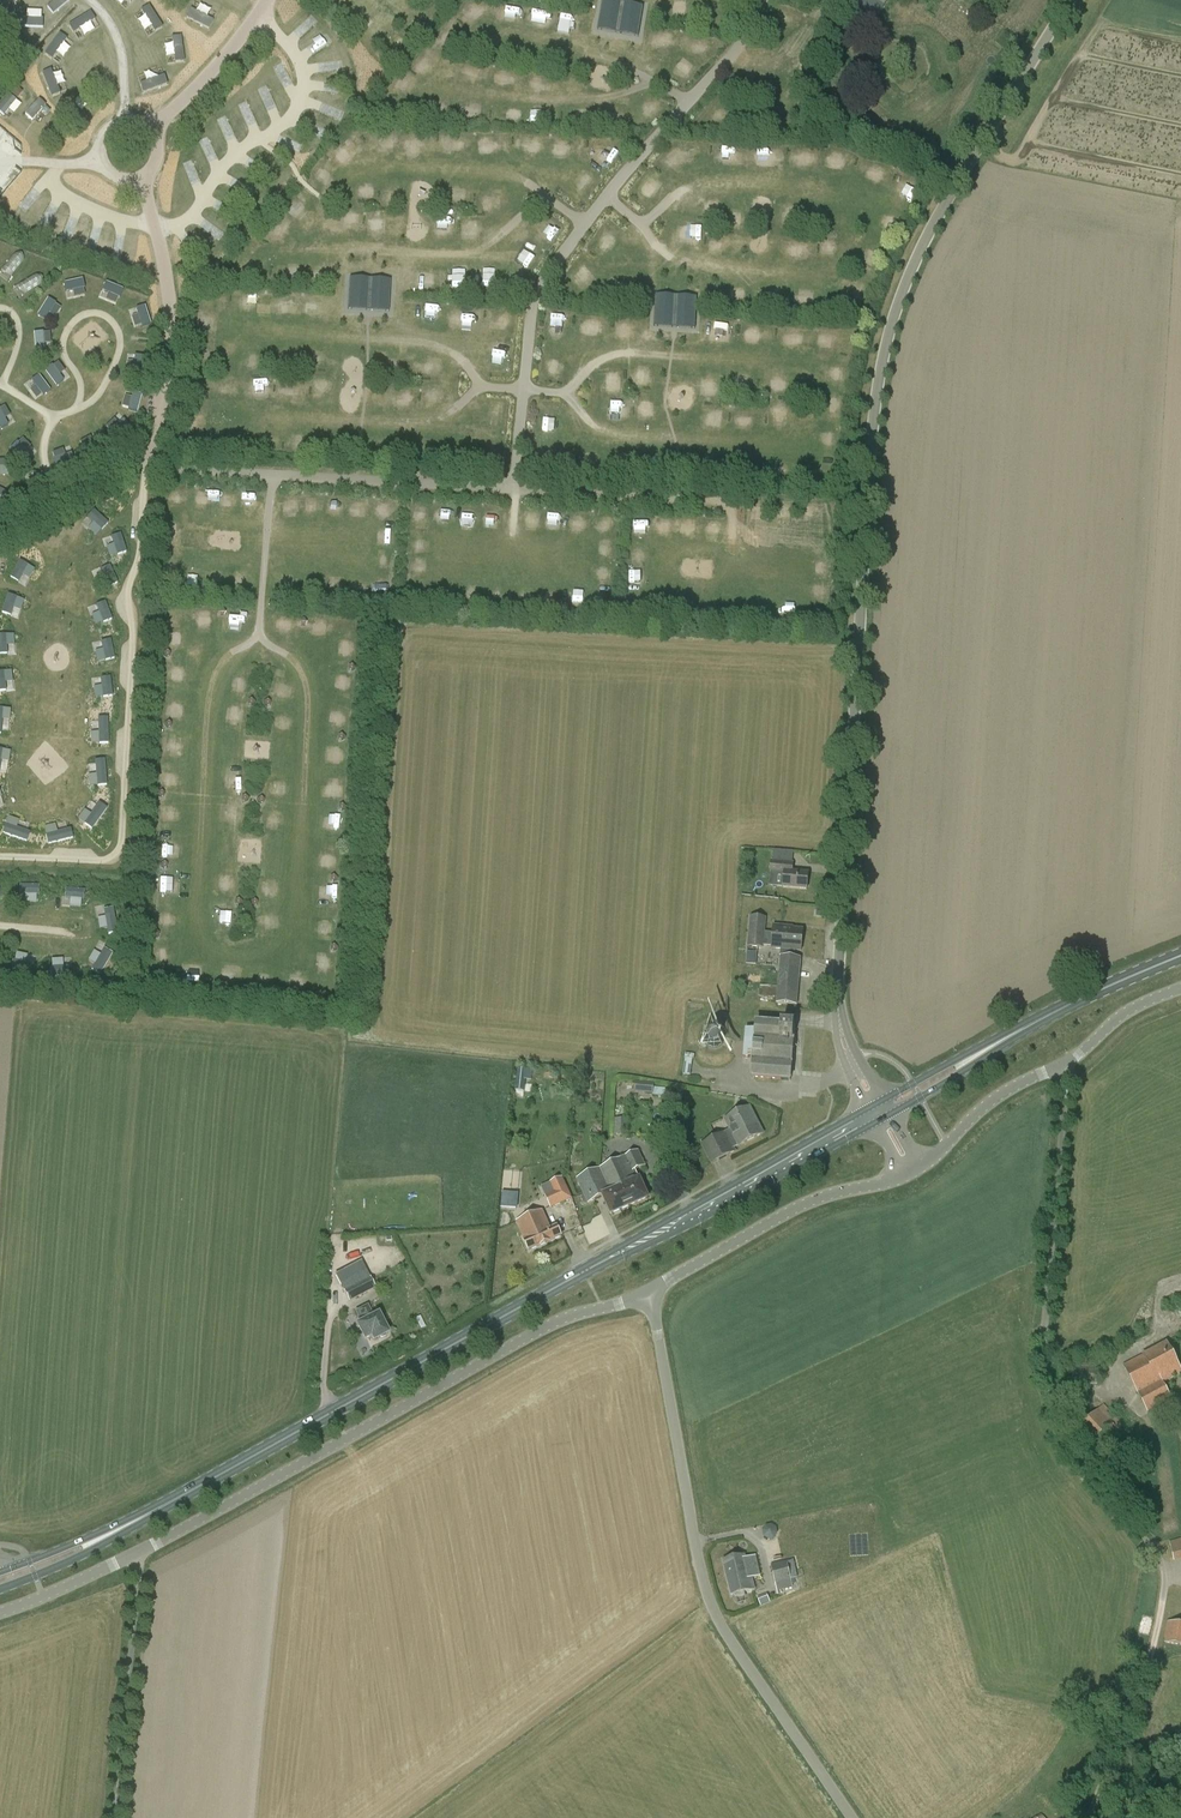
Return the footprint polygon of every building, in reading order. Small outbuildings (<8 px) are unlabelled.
[(294,0),(280,0),(274,8),(281,14),(294,0)] [(638,37),(643,7),(608,0),(603,0),(598,29),(638,37)] [(91,4),(81,15),(91,23),(101,12),(91,4)] [(187,8),(181,16),(193,25),(199,17),(187,8)] [(303,34),(316,17),(311,13),(298,30),(303,34)] [(143,52),(159,34),(140,17),(134,24),(139,28),(129,39),(143,52)] [(318,25),(327,31),(331,25),(322,19),(318,25)] [(52,39),(67,52),(78,40),(63,27),(52,39)] [(235,33),(229,40),(237,47),(243,41),(235,33)] [(43,80),(49,72),(39,63),(32,70),(43,80)] [(258,79),(252,74),(247,80),(265,94),(280,76),(272,70),(268,76),(263,72),(258,79)] [(324,93),(331,87),(318,73),(311,80),(324,93)] [(124,85),(111,100),(123,110),(136,95),(124,85)] [(202,88),(191,103),(200,111),(212,95),(202,88)] [(239,88),(232,97),(252,113),(259,105),(239,88)] [(303,97),(293,107),(307,120),(317,110),(303,97)] [(213,129),(229,114),(221,106),(205,121),(213,129)] [(269,140),(286,150),(293,137),(276,127),(269,140)] [(485,148),(501,149),(501,135),(485,135),(485,148)] [(338,145),(346,154),(356,146),(348,137),(338,145)] [(528,150),(539,150),(540,138),(528,138),(528,150)] [(554,141),(554,152),(565,152),(565,141),(554,141)] [(677,148),(667,158),(675,167),(685,157),(677,148)] [(764,163),(775,162),(774,149),(763,150),(764,163)] [(258,174),(266,165),(250,151),(243,160),(258,174)] [(186,161),(178,170),(186,178),(195,169),(186,161)] [(914,188),(916,179),(905,176),(902,185),(914,188)] [(641,186),(648,194),(658,185),(650,177),(641,186)] [(153,198),(166,210),(177,198),(164,186),(153,198)] [(295,204),(304,212),(312,203),(303,195),(295,204)] [(219,220),(229,208),(214,197),(205,208),(219,220)] [(142,219),(150,225),(162,212),(152,203),(146,209),(149,212),(142,219)] [(824,223),(825,213),(812,211),(811,221),(824,223)] [(701,239),(703,227),(691,225),(689,237),(701,239)] [(462,226),(462,238),(472,238),(472,226),(462,226)] [(137,269),(148,247),(140,242),(128,265),(137,269)] [(7,281),(25,259),(16,252),(0,272),(0,275),(7,281)] [(167,254),(160,276),(168,279),(176,257),(167,254)] [(582,260),(575,269),(585,277),(592,268),(582,260)] [(40,272),(14,287),(20,297),(46,282),(40,272)] [(76,297),(87,295),(83,278),(65,282),(67,291),(74,289),(76,297)] [(348,309),(389,312),(390,280),(350,278),(348,309)] [(118,304),(124,288),(106,281),(103,289),(110,292),(107,300),(118,304)] [(781,303),(780,290),(768,290),(768,303),(781,303)] [(654,326),(695,329),(697,297),(656,295),(654,326)] [(291,306),(291,296),(279,296),(279,306),(291,306)] [(39,314),(46,319),(50,313),(57,317),(63,307),(48,298),(39,314)] [(146,304),(137,307),(140,315),(132,317),(136,328),(152,323),(146,304)] [(430,319),(430,307),(418,307),(418,319),(430,319)] [(586,327),(596,327),(596,315),(586,315),(586,327)] [(561,334),(560,321),(548,321),(548,335),(561,334)] [(801,339),(802,332),(796,332),(796,328),(792,328),(791,338),(801,339)] [(823,340),(833,339),(832,330),(822,331),(823,340)] [(53,351),(52,331),(35,332),(36,351),(53,351)] [(128,373),(144,373),(144,355),(128,355),(128,373)] [(46,371),(58,385),(65,380),(60,374),(66,370),(59,360),(46,371)] [(543,375),(553,377),(555,363),(545,361),(543,375)] [(40,374),(32,380),(37,386),(31,390),(38,399),(51,389),(40,374)] [(705,393),(717,393),(718,380),(706,380),(705,393)] [(260,397),(271,397),(271,382),(260,382),(260,397)] [(138,412),(144,394),(127,388),(122,406),(138,412)] [(426,388),(426,401),(439,401),(439,389),(426,388)] [(639,405),(649,405),(649,394),(639,394),(639,405)] [(11,415),(7,405),(0,408),(0,429),(0,430),(9,425),(5,418),(11,415)] [(719,406),(717,418),(728,420),(730,408),(719,406)] [(107,426),(118,438),(131,426),(119,414),(107,426)] [(552,434),(553,422),(541,422),(541,433),(552,434)] [(85,449),(101,441),(97,433),(81,441),(85,449)] [(839,447),(840,435),(827,435),(827,446),(839,447)] [(23,462),(37,451),(26,436),(12,447),(23,462)] [(53,451),(57,467),(76,462),(72,446),(53,451)] [(10,459),(0,459),(0,475),(10,475),(10,459)] [(787,468),(772,469),(772,479),(787,478),(787,468)] [(2,506),(8,491),(0,488),(0,505),(2,506)] [(197,506),(215,505),(215,491),(197,492),(197,506)] [(222,504),(235,505),(235,493),(223,492),(222,504)] [(254,508),(256,496),(244,494),(242,507),(254,508)] [(112,500),(118,508),(124,505),(119,496),(112,500)] [(297,509),(298,497),(285,496),(284,508),(297,509)] [(328,510),(340,511),(342,500),(329,499),(328,510)] [(461,518),(474,518),(474,506),(461,506),(461,518)] [(394,513),(394,507),(379,507),(379,519),(388,519),(389,513),(394,513)] [(486,508),(485,521),(498,522),(499,509),(486,508)] [(549,512),(549,525),(561,525),(561,513),(549,512)] [(638,529),(649,528),(648,518),(638,519),(638,529)] [(744,534),(753,535),(754,524),(745,523),(744,534)] [(767,532),(767,544),(779,544),(779,532),(767,532)] [(824,551),(834,547),(831,537),(820,541),(824,551)] [(635,563),(646,563),(646,552),(635,552),(635,563)] [(283,580),(283,590),(295,590),(296,580),(283,580)] [(357,596),(366,596),(366,585),(357,585),(357,596)] [(374,587),(374,598),(388,599),(388,587),(374,587)] [(522,604),(532,605),(534,596),(523,594),(522,604)] [(548,596),(548,606),(557,606),(557,596),(548,596)] [(274,683),(273,692),(286,693),(286,683),(274,683)] [(2,733),(2,731),(10,731),(11,708),(0,708),(0,733),(2,733)] [(277,725),(290,725),(290,714),(277,714),(277,725)] [(92,743),(110,743),(109,717),(99,718),(100,732),(92,732),(92,743)] [(11,750),(0,749),(0,773),(8,774),(11,750)] [(97,759),(98,774),(90,774),(90,785),(108,784),(106,759),(97,759)] [(286,796),(289,784),(274,780),(271,792),(286,796)] [(92,812),(97,804),(92,801),(86,809),(92,812)] [(100,802),(91,813),(86,809),(79,818),(93,829),(108,808),(100,802)] [(324,812),(323,823),(337,824),(338,813),(324,812)] [(4,833),(28,842),(31,832),(27,830),(30,823),(10,816),(4,833)] [(45,826),(49,843),(74,838),(72,828),(68,829),(66,822),(45,826)] [(783,888),(807,890),(809,874),(793,873),(794,863),(772,861),(771,873),(784,875),(783,888)] [(164,879),(164,891),(174,891),(174,879),(164,879)] [(20,902),(39,902),(39,884),(20,884),(20,902)] [(259,895),(272,898),(275,887),(262,884),(259,895)] [(66,888),(65,897),(71,897),(71,906),(84,907),(84,889),(66,888)] [(109,933),(117,933),(115,907),(106,908),(106,917),(99,917),(100,928),(108,928),(109,933)] [(764,946),(772,947),(772,949),(801,951),(803,934),(786,932),(786,931),(774,930),(774,933),(765,932),(767,918),(750,916),(747,947),(763,949),(764,946)] [(94,950),(90,960),(96,962),(93,971),(104,975),(112,951),(104,948),(102,953),(94,950)] [(748,963),(758,964),(759,951),(748,951),(748,963)] [(27,962),(28,954),(16,952),(13,969),(30,973),(32,963),(27,962)] [(776,1004),(797,1006),(801,958),(780,956),(776,1004)] [(71,974),(70,966),(65,966),(64,958),(52,958),(52,975),(71,974)] [(756,1022),(752,1078),(791,1081),(795,1025),(756,1022)] [(724,1037),(720,1030),(711,1031),(704,1037),(707,1046),(715,1049),(723,1046),(724,1037)] [(533,1092),(534,1082),(534,1081),(535,1070),(519,1068),(515,1097),(524,1098),(525,1091),(533,1092)] [(654,1084),(636,1082),(634,1091),(654,1093),(654,1084)] [(730,1129),(701,1144),(712,1165),(737,1151),(735,1148),(739,1147),(764,1134),(750,1107),(725,1120),(730,1129)] [(625,1135),(625,1119),(614,1119),(614,1135),(625,1135)] [(669,1133),(671,1133),(674,1134),(674,1138),(675,1138),(681,1138),(682,1119),(670,1119),(670,1129),(669,1133)] [(639,1150),(599,1169),(611,1195),(622,1189),(629,1207),(648,1198),(640,1179),(636,1171),(646,1166),(639,1150)] [(611,1195),(599,1169),(576,1179),(587,1204),(604,1197),(611,1214),(629,1207),(622,1189),(611,1195)] [(561,1189),(553,1193),(553,1192),(545,1195),(551,1209),(573,1199),(563,1178),(558,1180),(561,1189)] [(557,1227),(551,1230),(542,1211),(517,1222),(529,1251),(561,1237),(557,1227)] [(376,1288),(369,1274),(342,1288),(350,1302),(376,1288)] [(371,1337),(373,1341),(380,1338),(382,1339),(386,1337),(387,1334),(388,1334),(378,1314),(374,1317),(368,1305),(355,1311),(362,1325),(359,1326),(361,1330),(366,1340),(371,1337)] [(1139,1396),(1140,1395),(1148,1412),(1173,1400),(1164,1383),(1180,1374),(1180,1369),(1167,1342),(1141,1356),(1142,1357),(1123,1366),(1139,1396)] [(1091,1445),(1112,1425),(1098,1410),(1076,1429),(1091,1445)] [(778,1524),(765,1525),(765,1538),(779,1537),(778,1524)] [(1169,1542),(1174,1562),(1180,1560),(1180,1539),(1169,1542)] [(750,1574),(749,1574),(745,1556),(723,1561),(732,1595),(754,1590),(750,1574)] [(775,1584),(777,1592),(793,1588),(791,1581),(787,1561),(771,1565),(775,1584)] [(770,1602),(767,1595),(758,1598),(761,1606),(770,1602)] [(1167,1622),(1164,1643),(1180,1646),(1180,1624),(1167,1622)]
